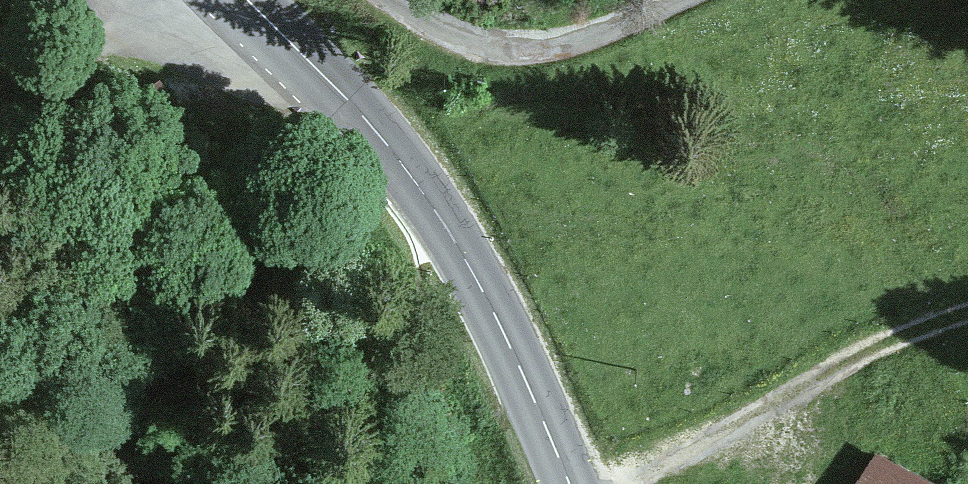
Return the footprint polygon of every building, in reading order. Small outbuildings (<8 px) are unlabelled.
[(877,444),(853,483),(944,483),(877,444)]
